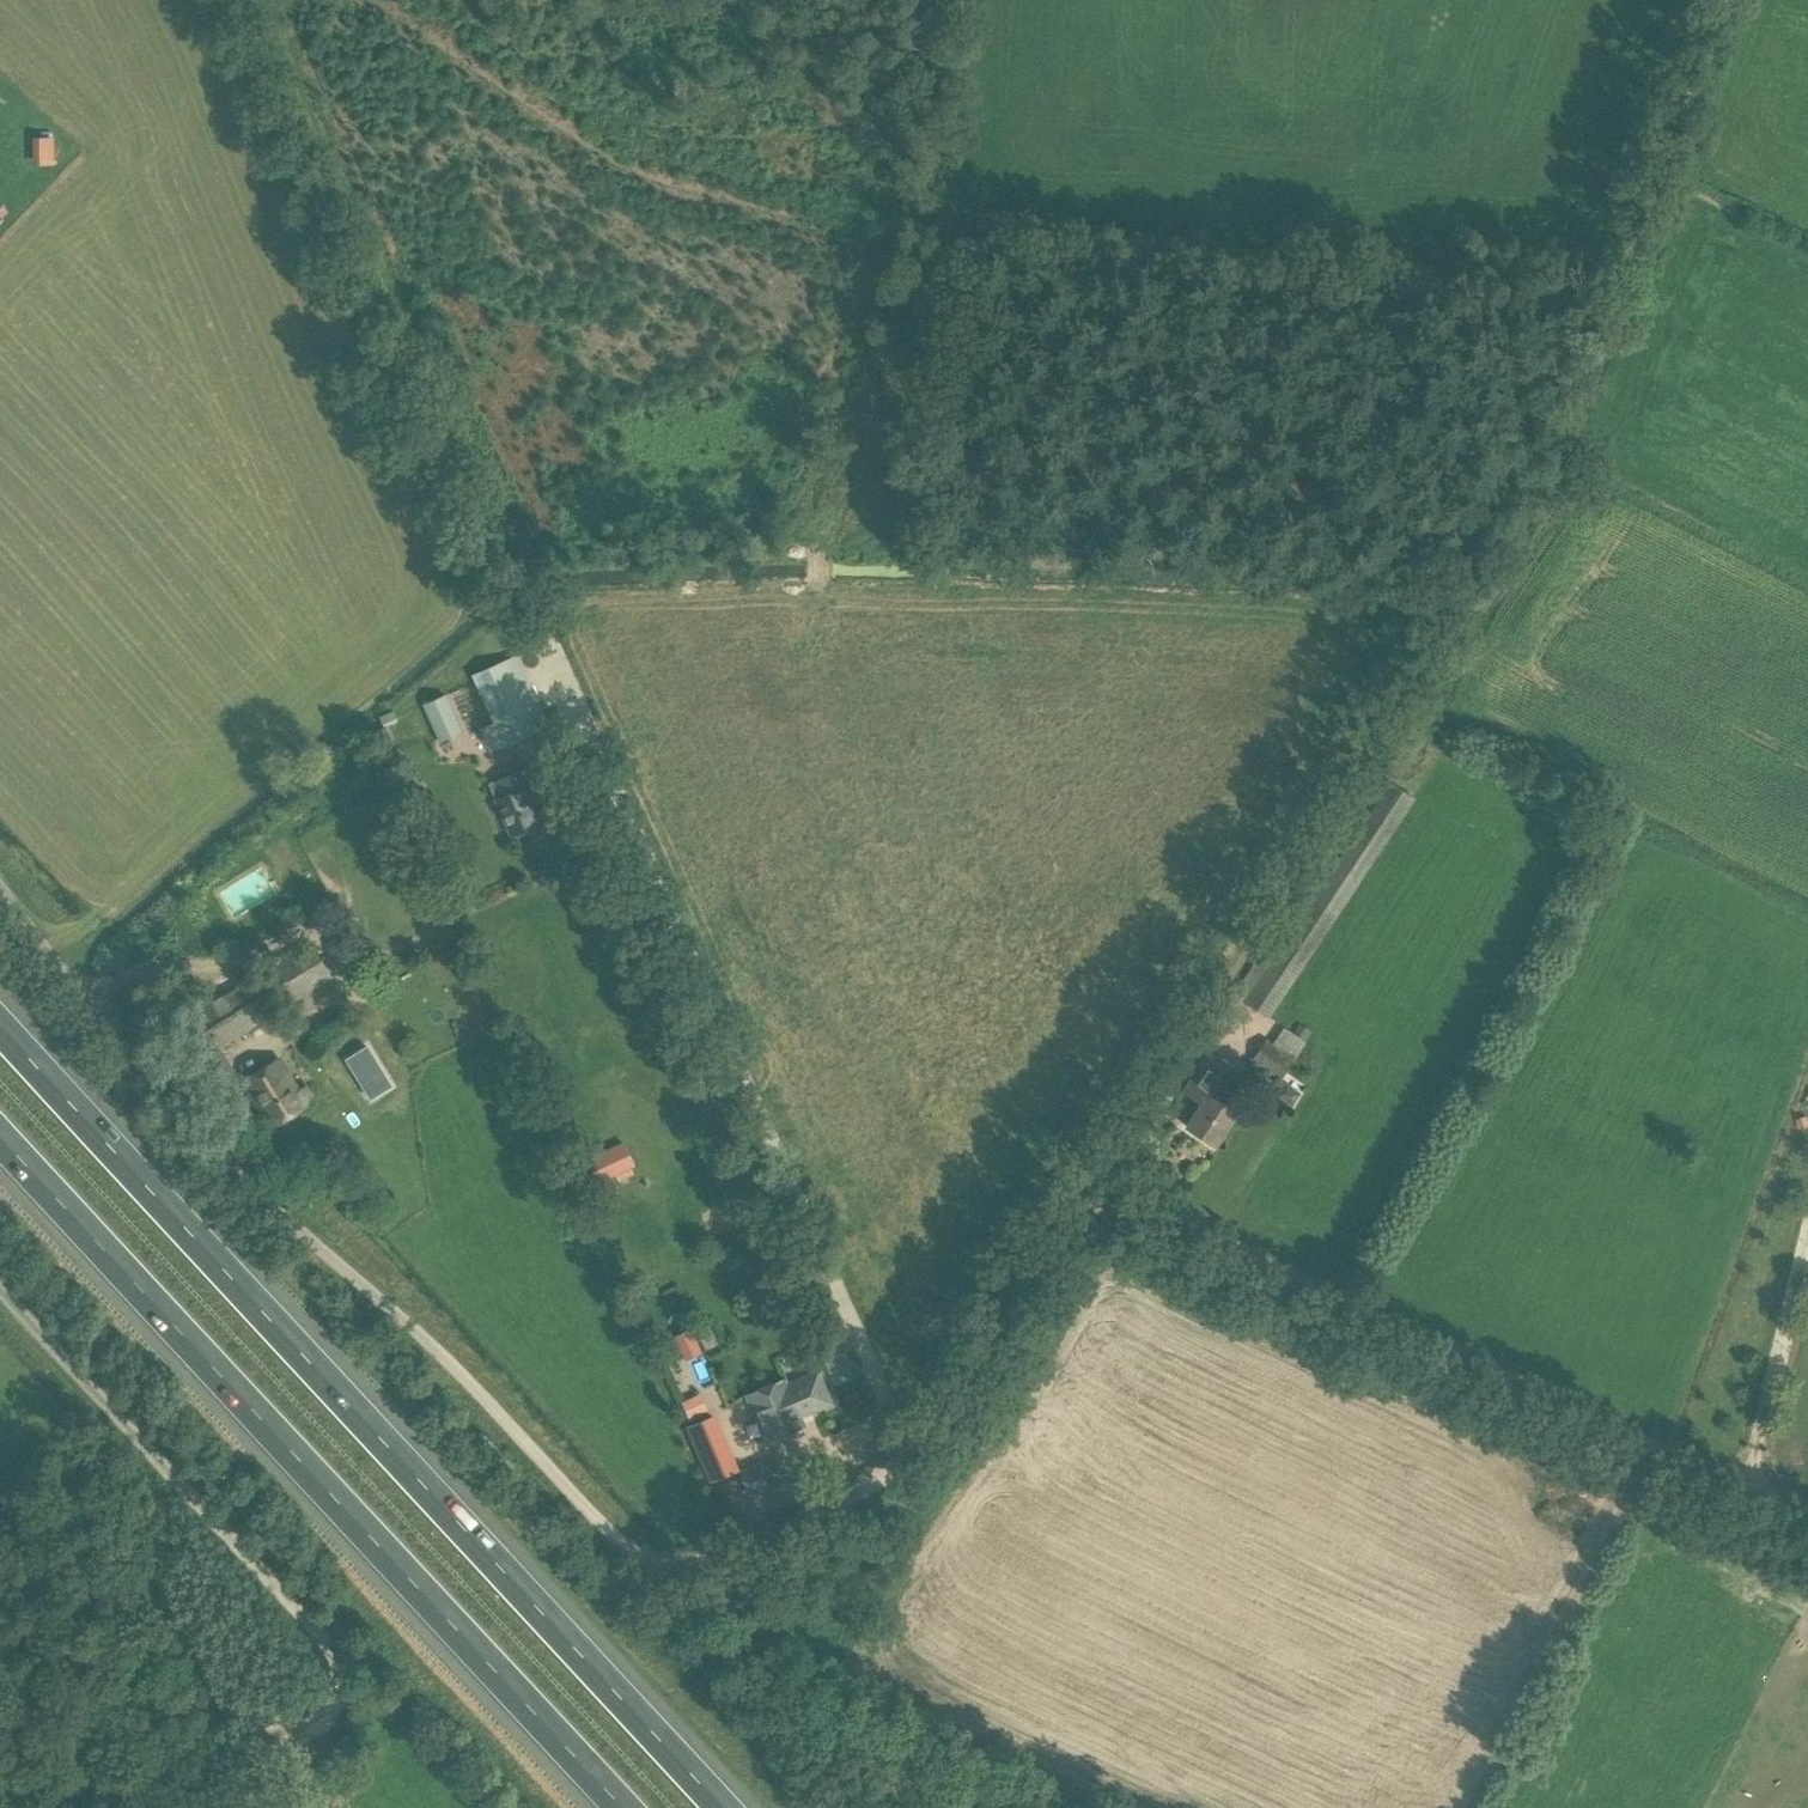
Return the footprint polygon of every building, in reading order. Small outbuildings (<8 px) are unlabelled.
[(31,159),(51,158),(50,132),(31,132),(31,159)] [(518,654),(472,675),(494,724),(480,730),(490,753),(551,726),(518,654)] [(448,696),(423,706),(440,743),(464,733),(448,696)] [(530,768),(494,784),(500,798),(496,800),(512,835),(551,818),(530,768)] [(1276,934),(1236,995),(1271,1019),(1418,801),(1392,783),(1286,940),(1276,934)] [(187,1019),(168,1031),(190,1066),(333,978),(310,941),(223,995),(215,981),(189,997),(198,1010),(186,1018),(187,1019)] [(1268,1040),(1254,1062),(1282,1081),(1314,1032),(1302,1025),(1295,1034),(1285,1028),(1274,1045),(1268,1040)] [(1209,1055),(1185,1092),(1203,1104),(1188,1127),(1217,1146),(1239,1112),(1227,1105),(1245,1078),(1209,1055)] [(280,1057),(239,1082),(270,1130),(309,1104),(307,1102),(316,1096),(307,1084),(300,1088),(280,1057)] [(1302,1096),(1287,1086),(1279,1097),(1294,1107),(1302,1096)] [(623,1143),(588,1159),(598,1183),(633,1167),(623,1143)] [(691,1329),(674,1338),(684,1359),(701,1350),(691,1329)] [(842,1348),(824,1357),(830,1371),(848,1363),(842,1348)] [(787,1381),(748,1398),(767,1442),(806,1426),(803,1418),(833,1405),(819,1373),(789,1386),(787,1381)] [(697,1394),(679,1402),(687,1422),(706,1414),(697,1394)] [(774,1455),(742,1468),(753,1494),(785,1481),(774,1455)]
